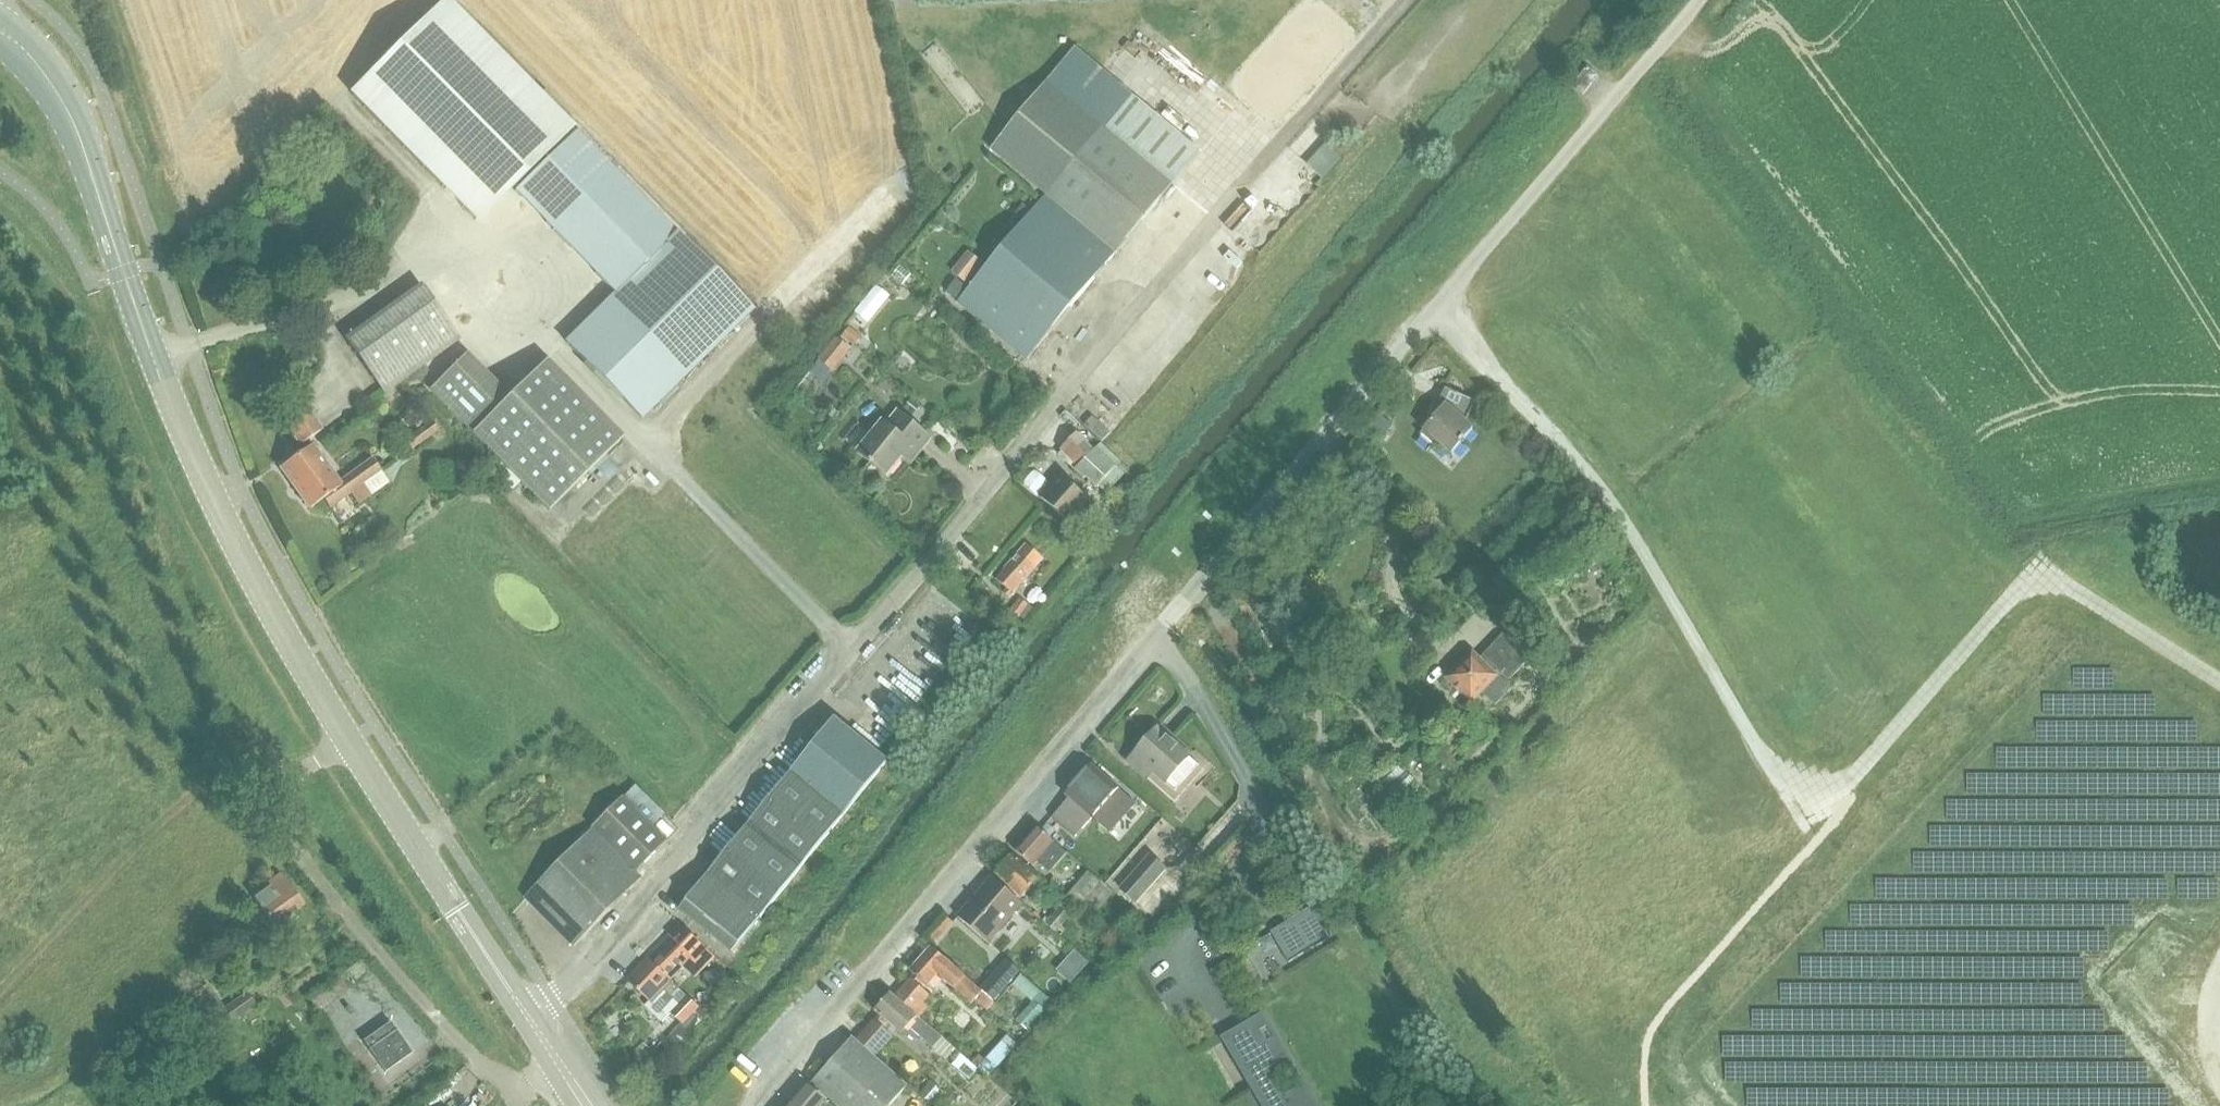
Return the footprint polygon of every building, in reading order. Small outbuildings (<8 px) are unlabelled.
[(449,0),(352,96),(475,220),(572,125),(449,0)] [(1046,195),(1130,94),(1077,50),(993,152),(1046,195)] [(1588,68),(1572,86),(1583,95),(1599,77),(1588,68)] [(1130,94),(1046,195),(1116,253),(1199,151),(1130,94)] [(575,130),(513,192),(617,296),(679,235),(575,130)] [(954,170),(947,177),(955,185),(962,178),(954,170)] [(1116,253),(1046,195),(957,303),(1027,361),(1116,253)] [(680,235),(617,298),(616,297),(568,345),(644,422),(755,312),(680,235)] [(967,255),(951,274),(967,287),(983,267),(967,255)] [(387,393),(460,340),(421,285),(347,338),(387,393)] [(853,327),(846,336),(858,346),(865,337),(853,327)] [(821,360),(837,372),(854,351),(839,338),(821,360)] [(625,441),(548,364),(510,402),(467,358),(432,393),(551,514),(625,441)] [(1475,402),(1445,388),(1438,403),(1443,405),(1445,406),(1420,435),(1433,447),(1437,442),(1452,454),(1473,429),(1465,423),(1475,402)] [(302,447),(323,432),(301,401),(280,416),(302,447)] [(910,402),(903,409),(911,416),(918,408),(910,402)] [(919,458),(933,441),(901,414),(890,427),(887,425),(861,455),(889,479),(912,452),(919,458)] [(1092,417),(1084,425),(1100,440),(1108,432),(1092,417)] [(1381,417),(1370,431),(1382,440),(1393,426),(1381,417)] [(398,444),(406,455),(438,431),(431,421),(398,444)] [(1097,489),(1117,468),(1097,449),(1096,451),(1078,434),(1061,451),(1079,469),(1077,470),(1097,489)] [(373,460),(340,484),(312,445),(280,468),(311,510),(324,501),(330,510),(352,494),(359,504),(389,482),(373,460)] [(1048,490),(1041,498),(1070,524),(1071,523),(1073,524),(1083,513),(1082,511),(1090,502),(1061,475),(1059,478),(1056,476),(1046,488),(1048,490)] [(1122,485),(1117,490),(1126,499),(1128,500),(1133,495),(1131,493),(1122,485)] [(1009,598),(1043,559),(1026,544),(1004,569),(1006,570),(997,580),(1008,589),(1004,593),(1009,598)] [(1034,609),(1020,598),(1011,609),(1026,620),(1034,609)] [(1472,652),(1446,679),(1472,703),(1483,692),(1496,705),(1512,688),(1507,683),(1534,655),(1508,630),(1480,659),(1472,652)] [(887,762),(834,719),(680,910),(733,953),(887,762)] [(1159,731),(1135,756),(1175,792),(1198,767),(1159,731)] [(1395,764),(1371,788),(1390,807),(1414,784),(1395,764)] [(1070,798),(1052,819),(1074,838),(1092,817),(1109,833),(1135,804),(1118,789),(1091,765),(1066,794),(1070,798)] [(624,799),(593,830),(636,873),(667,841),(651,826),(663,814),(636,786),(624,799)] [(1048,824),(1041,831),(1050,839),(1057,831),(1048,824)] [(1050,872),(1054,867),(1067,854),(1050,839),(1041,831),(1037,827),(1016,851),(1033,866),(1038,861),(1050,872)] [(642,878),(636,873),(593,830),(525,898),(574,947),(642,878)] [(1022,897),(1040,878),(1013,854),(996,874),(1022,897)] [(1148,856),(1118,889),(1136,904),(1165,871),(1148,856)] [(1075,909),(1099,881),(1088,872),(1065,899),(1075,909)] [(272,927),(302,905),(278,874),(263,885),(265,889),(251,899),(272,927)] [(992,878),(957,917),(987,943),(1022,904),(992,878)] [(1055,932),(1070,916),(1060,908),(1049,920),(1046,917),(1043,921),(1046,924),(1055,932)] [(1309,910),(1270,933),(1288,964),(1327,940),(1309,910)] [(1055,932),(1046,924),(1038,933),(1047,942),(1055,932)] [(683,928),(651,963),(672,983),(673,982),(686,968),(698,979),(717,959),(683,928)] [(974,1000),(981,992),(931,948),(910,971),(927,986),(937,974),(971,1004),(974,1000)] [(1000,966),(980,989),(993,1000),(1014,977),(1018,972),(1005,961),(1000,966)] [(651,963),(631,984),(648,1000),(644,1005),(661,1021),(669,1013),(686,996),(682,992),(683,991),(673,982),(672,983),(651,963)] [(896,998),(915,1013),(930,995),(912,980),(896,998)] [(194,1021),(220,1004),(206,984),(181,1000),(194,1021)] [(247,992),(222,1009),(231,1022),(256,1005),(247,992)] [(981,992),(974,1000),(987,1012),(994,1003),(981,992)] [(340,993),(336,995),(343,1004),(346,1002),(340,993)] [(933,1048),(943,1037),(915,1013),(896,998),(891,994),(875,1012),(880,1016),(896,1030),(903,1035),(909,1028),(933,1048)] [(686,996),(669,1013),(673,1016),(682,1025),(684,1027),(701,1011),(686,996)] [(1220,1039),(1260,1105),(1316,1105),(1262,1014),(1220,1039)] [(873,1021),(856,1040),(863,1047),(875,1056),(891,1037),(890,1036),(896,1030),(880,1016),(874,1022),(873,1021)] [(390,1022),(363,1041),(385,1072),(412,1053),(390,1022)] [(979,1070),(987,1078),(1017,1046),(1007,1037),(985,1061),(980,1056),(973,1064),(979,1070)] [(907,1086),(851,1038),(812,1083),(839,1105),(889,1105),(907,1086)] [(962,1054),(953,1064),(970,1079),(979,1070),(973,1064),(962,1054)] [(792,1105),(831,1105),(809,1086),(792,1105)] [(919,1096),(931,1105),(938,1098),(926,1088),(919,1096)]
